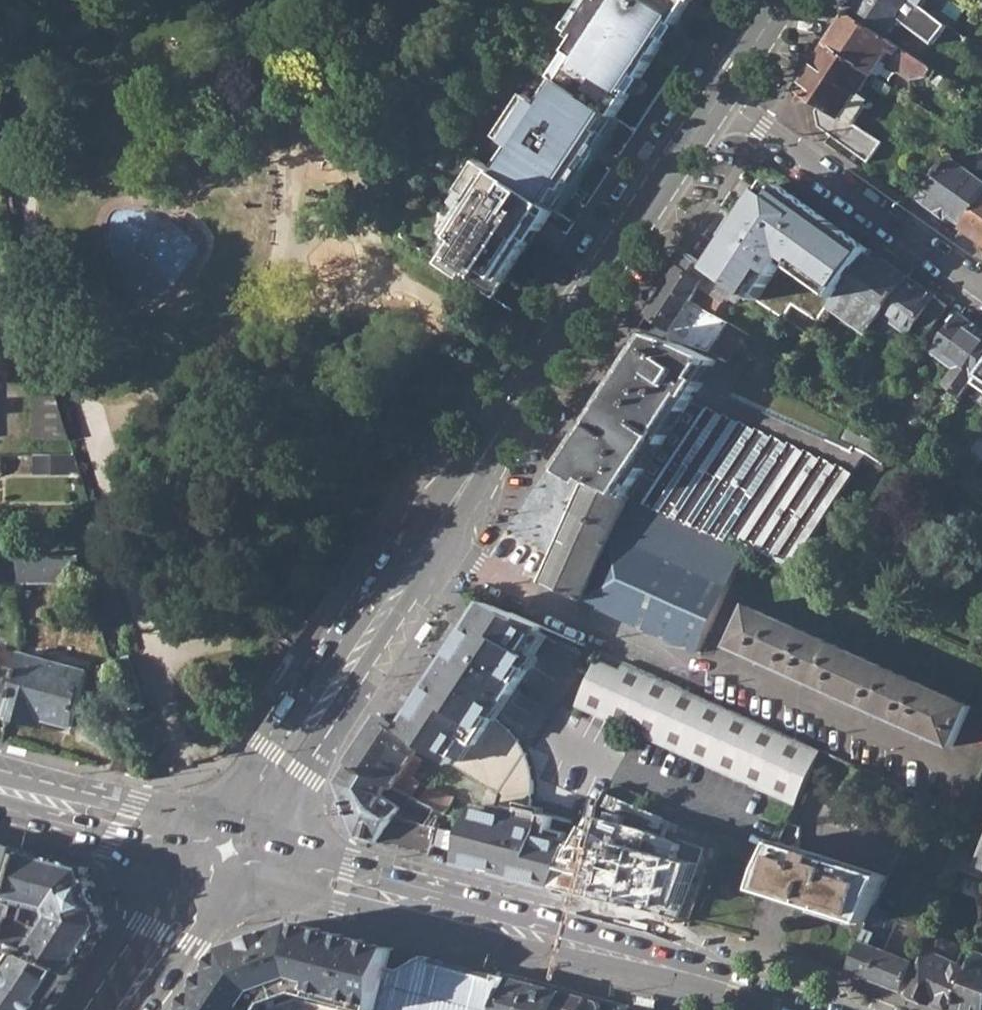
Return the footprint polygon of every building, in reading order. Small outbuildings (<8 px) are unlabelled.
[(669,38),(666,37),(675,24),(678,25),(695,0),(599,0),(575,36),(575,37),(580,40),(572,52),(579,57),(563,82),(613,115),(617,117),(634,91),(631,90),(640,76),(643,78),(669,38)] [(888,39),(899,22),(931,50),(948,30),(922,9),(916,4),(911,0),(865,0),(854,17),(888,39)] [(916,4),(922,9),(928,0),(911,0),(916,4)] [(884,63),(912,81),(926,77),(932,81),(937,73),(888,39),(854,17),(849,13),(829,44),(873,73),(875,75),(884,63)] [(859,94),(873,73),(829,44),(799,89),(822,105),(818,112),(820,127),(871,160),(882,143),(854,124),(866,105),(854,97),(857,92),(859,94)] [(572,52),(556,78),(559,79),(563,82),(579,57),(572,52)] [(517,183),(553,206),(613,115),(563,82),(559,79),(556,78),(552,75),(536,100),(529,95),(502,137),(508,141),(492,166),(497,170),(517,183)] [(966,225),(981,204),(981,185),(949,162),(922,200),(942,214),(945,210),(966,225)] [(498,211),(528,230),(534,220),(543,226),(555,208),(553,206),(517,183),(497,170),(492,175),(498,187),(487,203),(498,211)] [(766,189),(712,268),(749,293),(761,302),(791,258),(799,263),(796,268),(841,298),(874,251),(876,249),(783,186),(766,189)] [(453,241),(508,278),(536,235),(528,230),(498,211),(487,203),(481,199),(453,241)] [(966,225),(963,229),(981,243),(981,204),(966,225)] [(841,298),(834,307),(871,334),(883,316),(908,282),(886,267),(890,262),(874,251),(841,298)] [(694,301),(704,286),(727,302),(730,297),(742,304),(749,293),(712,268),(691,254),(641,328),(655,333),(692,345),(707,349),(724,323),(694,301)] [(908,282),(883,316),(925,345),(952,307),(911,278),(908,282)] [(967,397),(977,383),(981,377),(981,376),(981,329),(965,317),(938,354),(956,367),(945,382),(967,397)] [(786,333),(807,346),(813,337),(802,330),(793,323),(786,333)] [(747,548),(794,568),(868,455),(886,466),(896,451),(779,384),(754,371),(708,349),(707,349),(692,345),(655,333),(564,469),(592,485),(594,482),(633,498),(747,548)] [(760,360),(754,371),(779,384),(787,373),(760,360)] [(36,399),(37,443),(74,442),(59,398),(36,399)] [(919,464),(930,470),(938,458),(930,449),(919,464)] [(5,458),(5,472),(22,472),(22,458),(5,458)] [(85,476),(79,458),(76,458),(41,458),(41,477),(85,476)] [(542,581),(587,601),(633,498),(594,482),(592,485),(579,513),(574,511),(542,581)] [(587,601),(702,652),(747,548),(633,498),(587,601)] [(21,563),(22,587),(81,587),(88,586),(88,580),(86,577),(82,577),(82,563),(21,563)] [(733,645),(956,742),(974,702),(750,605),(733,645)] [(546,627),(496,607),(478,635),(470,636),(463,642),(460,648),(460,660),(444,685),(421,705),(403,733),(422,746),(483,789),(499,794),(495,809),(480,806),(472,826),(462,864),(559,888),(575,842),(550,836),(554,817),(528,811),(531,789),(526,760),(513,734),(497,719),(531,670),(526,667),(532,657),(528,654),(546,627)] [(444,658),(461,630),(456,626),(450,623),(433,651),(444,658)] [(39,720),(77,729),(92,674),(24,657),(24,677),(11,720),(37,727),(39,720)] [(577,708),(800,804),(806,791),(825,748),(625,661),(621,670),(599,660),(577,708)] [(11,720),(24,677),(0,670),(0,717),(11,720)] [(400,779),(422,746),(403,733),(382,720),(352,765),(389,784),(412,795),(432,805),(447,813),(455,799),(432,787),(431,789),(419,783),(417,787),(400,779)] [(32,749),(13,745),(11,751),(30,755),(32,749)] [(439,829),(428,826),(396,818),(402,808),(382,795),(389,784),(352,765),(339,784),(361,839),(433,856),(439,829)] [(412,795),(389,784),(382,795),(402,808),(396,818),(428,826),(429,821),(406,810),(412,795)] [(616,791),(607,803),(615,806),(614,808),(660,828),(667,813),(616,791)] [(800,804),(776,860),(765,890),(876,926),(883,907),(913,826),(806,791),(800,804)] [(432,805),(412,795),(406,810),(429,821),(432,805)] [(584,895),(628,906),(642,851),(618,844),(620,838),(600,832),(584,895)] [(0,851),(0,885),(19,891),(29,851),(2,844),(0,851)] [(980,863),(974,861),(977,854),(959,847),(954,860),(981,870),(981,857),(980,863)] [(17,899),(61,912),(49,932),(46,937),(34,955),(77,973),(109,926),(89,867),(29,851),(19,891),(17,899)] [(3,942),(24,950),(34,955),(46,937),(20,927),(21,922),(26,909),(16,906),(12,919),(8,916),(11,904),(0,901),(0,941),(3,942)] [(856,961),(851,971),(906,992),(917,963),(910,961),(912,956),(903,953),(901,957),(887,951),(903,916),(883,907),(876,926),(856,961)] [(911,933),(926,939),(930,928),(915,921),(911,933)] [(49,932),(21,922),(20,927),(46,937),(49,932)] [(391,966),(396,949),(382,945),(297,923),(229,951),(190,1009),(380,1009),(391,966)] [(0,973),(0,1009),(52,1009),(77,973),(34,955),(24,950),(4,976),(0,973)] [(975,970),(929,952),(912,995),(947,1009),(959,1009),(975,970)] [(510,978),(423,955),(401,969),(391,966),(380,1009),(496,1009),(510,978)] [(981,955),(975,970),(959,1009),(981,1009),(981,955)] [(496,1009),(524,1009),(535,985),(510,978),(496,1009)] [(589,1000),(535,985),(524,1009),(584,1009),(589,1000)] [(646,997),(627,994),(625,1002),(645,1005),(646,997)] [(598,1002),(589,1000),(584,1009),(603,1009),(598,1002)]
